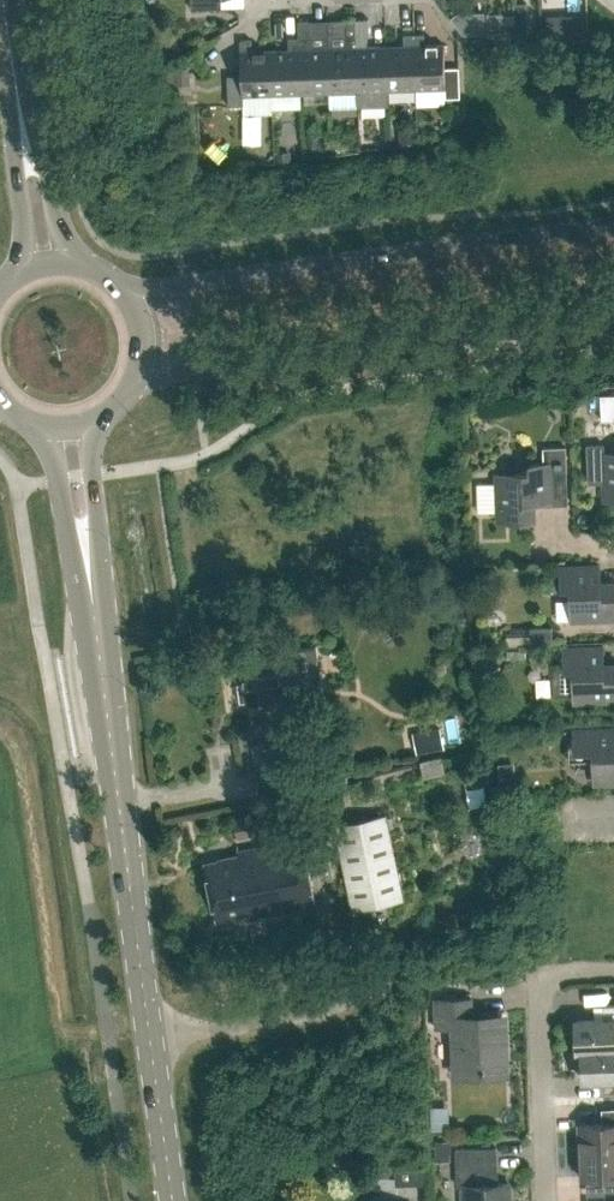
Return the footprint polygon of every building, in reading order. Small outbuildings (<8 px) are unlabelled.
[(192,8),(222,7),(221,0),(191,0),(192,8)] [(514,3),(514,22),(515,35),(527,34),(527,21),(526,2),(514,3)] [(581,17),(566,18),(567,32),(581,32),(581,17)] [(346,47),(328,47),(330,92),(358,91),(356,18),(345,19),(346,47)] [(370,35),(369,18),(356,18),(358,91),(359,106),(389,105),(388,90),(387,90),(386,45),(367,46),(367,35),(370,35)] [(309,20),(298,20),(299,37),(301,93),(330,92),(328,47),(310,48),(309,20)] [(501,22),(502,35),(515,35),(514,22),(501,22)] [(404,33),(404,45),(386,45),(387,90),(388,90),(416,89),(414,33),(404,33)] [(425,44),(425,33),(414,33),(416,89),(445,88),(445,97),(460,97),(459,66),(445,67),(444,43),(425,44)] [(299,37),(288,38),(289,49),(270,49),(272,94),(301,93),(299,37)] [(242,74),(227,75),(228,105),(243,104),(243,95),(272,94),(270,49),(252,50),(252,39),(240,39),(242,74)] [(605,452),(604,443),(587,444),(588,482),(604,482),(605,498),(599,498),(599,500),(613,499),(613,452),(605,452)] [(491,475),(497,475),(498,519),(493,519),(493,521),(534,519),(534,502),(551,501),(550,474),(567,473),(566,446),(543,447),(544,463),(531,463),(531,472),(491,473),(491,475)] [(489,503),(487,471),(467,473),(469,504),(489,503)] [(601,582),(600,565),(561,567),(562,585),(570,585),(572,625),(573,625),(573,620),(613,618),(613,582),(601,582)] [(552,643),(552,626),(529,627),(516,628),(517,632),(506,632),(507,644),(525,644),(552,643)] [(613,700),(613,663),(604,664),(603,647),(564,648),(565,665),(552,665),(553,696),(574,695),(575,707),(576,707),(576,701),(613,700)] [(297,648),(271,652),(272,657),(241,662),(247,702),(278,698),(276,683),(302,680),(297,648)] [(440,728),(415,733),(418,751),(443,746),(440,728)] [(596,782),(613,781),(613,728),(574,729),(574,742),(569,742),(569,760),(594,759),(595,788),(596,788),(596,782)] [(422,761),(425,776),(445,771),(441,756),(422,761)] [(386,813),(335,824),(353,909),(404,899),(386,813)] [(258,814),(233,818),(237,840),(262,835),(258,814)] [(206,863),(217,918),(247,912),(248,917),(316,904),(303,838),(238,851),(239,854),(219,858),(220,860),(206,863)] [(457,1069),(505,1067),(504,1019),(472,1020),(472,996),(435,998),(436,1028),(456,1027),(457,1069)] [(577,1050),(581,1050),(581,1049),(613,1048),(613,1004),(604,1005),(604,1019),(576,1020),(577,1050)] [(581,1049),(581,1050),(582,1078),(611,1077),(612,1091),(613,1091),(613,1048),(581,1049)] [(612,1108),(612,1122),(579,1123),(580,1150),(613,1149),(613,1107),(612,1108)] [(449,1120),(431,1120),(431,1130),(449,1129),(449,1120)] [(465,1200),(506,1200),(510,1200),(509,1183),(493,1184),(492,1149),(497,1148),(497,1147),(456,1148),(457,1170),(473,1170),(474,1184),(464,1184),(465,1200)] [(580,1150),(581,1177),(613,1176),(613,1149),(580,1150)] [(395,1167),(396,1184),(425,1183),(424,1166),(395,1167)]
